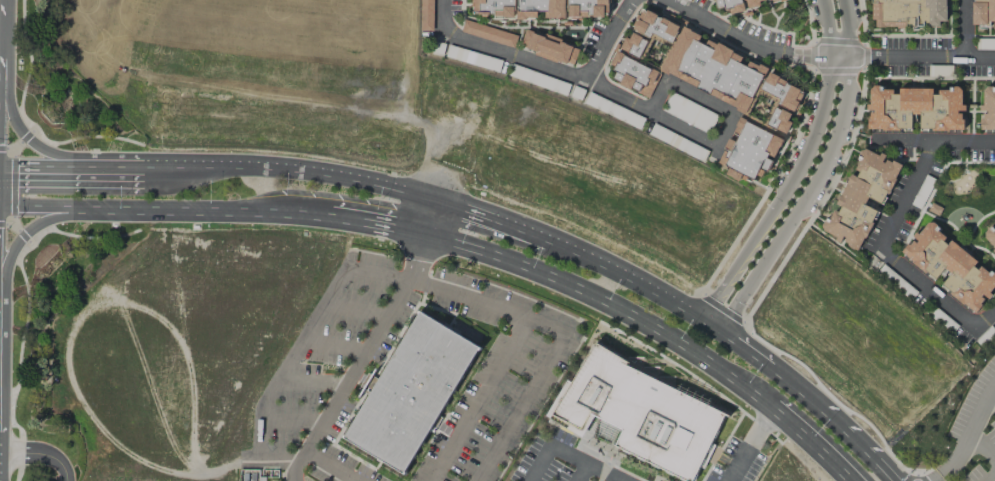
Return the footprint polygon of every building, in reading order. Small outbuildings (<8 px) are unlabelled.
[(493,15),(493,19),(537,19),(537,12),(545,11),(545,18),(608,17),(608,0),(471,0),(472,15),(493,15)] [(715,10),(724,8),(726,15),(760,7),(759,3),(770,0),(713,0),(715,10)] [(939,27),(939,21),(946,21),(946,0),(871,0),(871,13),(876,28),(939,27)] [(972,25),(991,25),(991,28),(994,28),(994,0),(972,0),(972,25)] [(743,109),(719,163),(750,177),(763,177),(771,160),(775,156),(782,139),(775,136),(775,130),(785,134),(789,127),(790,112),(794,112),(805,89),(741,60),(741,55),(716,44),(699,42),(699,35),(682,27),(678,25),(640,8),(631,28),(624,35),(610,65),(613,67),(612,82),(648,98),(659,72),(743,109)] [(579,47),(544,36),(524,30),(519,49),(573,66),(579,47)] [(867,129),(911,130),(911,114),(919,114),(919,129),(961,130),(962,88),(935,87),(935,89),(895,88),(869,87),(869,109),(868,109),(867,129)] [(982,88),(981,113),(980,112),(980,130),(994,130),(994,88),(982,88)] [(901,164),(862,148),(851,172),(850,172),(835,208),(832,206),(821,232),(842,241),(841,243),(859,251),(877,211),(864,206),(867,198),(883,205),(901,164)] [(994,286),(994,276),(979,263),(948,239),(949,238),(928,221),(918,234),(916,233),(900,254),(938,282),(937,284),(974,312),(994,286)] [(981,236),(994,251),(994,223),(981,236)] [(422,312),(348,438),(406,473),(481,349),(422,312)] [(626,365),(628,362),(596,344),(553,415),(580,428),(590,413),(623,430),(615,445),(685,480),(692,480),(725,414),(626,365)]
